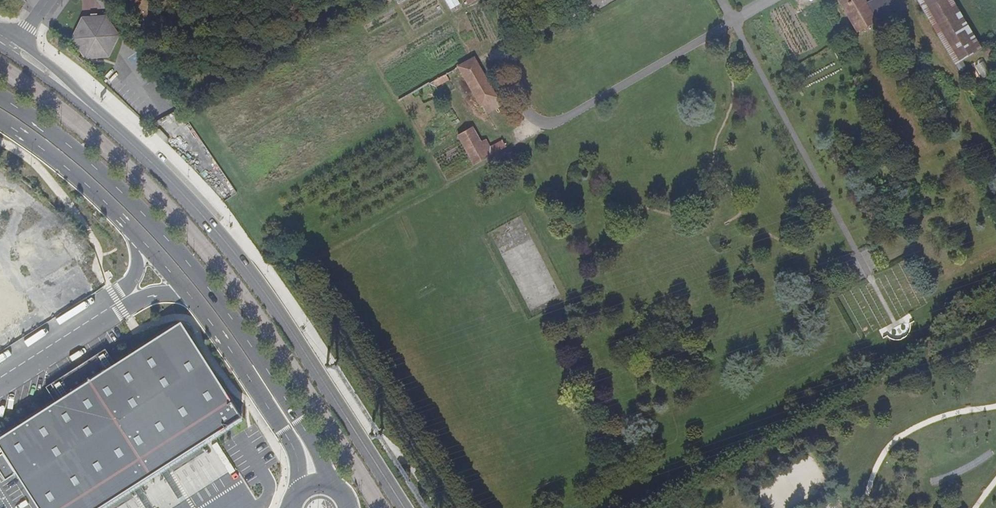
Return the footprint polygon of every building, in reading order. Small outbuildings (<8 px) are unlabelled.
[(458,0),(445,0),(450,9),(460,3),(458,0)] [(897,0),(839,0),(857,31),(900,6),(897,0)] [(923,9),(938,0),(918,0),(923,9)] [(953,0),(938,0),(923,9),(955,63),(981,48),(953,0)] [(118,36),(105,16),(82,18),(72,39),(85,58),(108,57),(118,36)] [(496,97),(474,58),(458,66),(481,106),(489,101),(496,97)] [(447,80),(444,75),(428,84),(437,98),(441,96),(435,87),(447,80)] [(501,105),(496,97),(489,101),(481,106),(487,114),(501,105)] [(479,143),(470,128),(458,135),(474,165),(505,147),(501,140),(489,147),(485,140),(479,143)] [(13,193),(0,184),(0,200),(13,193)] [(15,341),(41,326),(39,289),(94,257),(57,229),(0,263),(0,342),(15,341)] [(180,321),(114,363),(104,348),(45,386),(54,401),(0,436),(0,449),(2,453),(0,455),(0,473),(5,480),(15,473),(38,507),(97,507),(241,416),(180,321)] [(225,450),(220,452),(229,471),(234,468),(225,450)]
